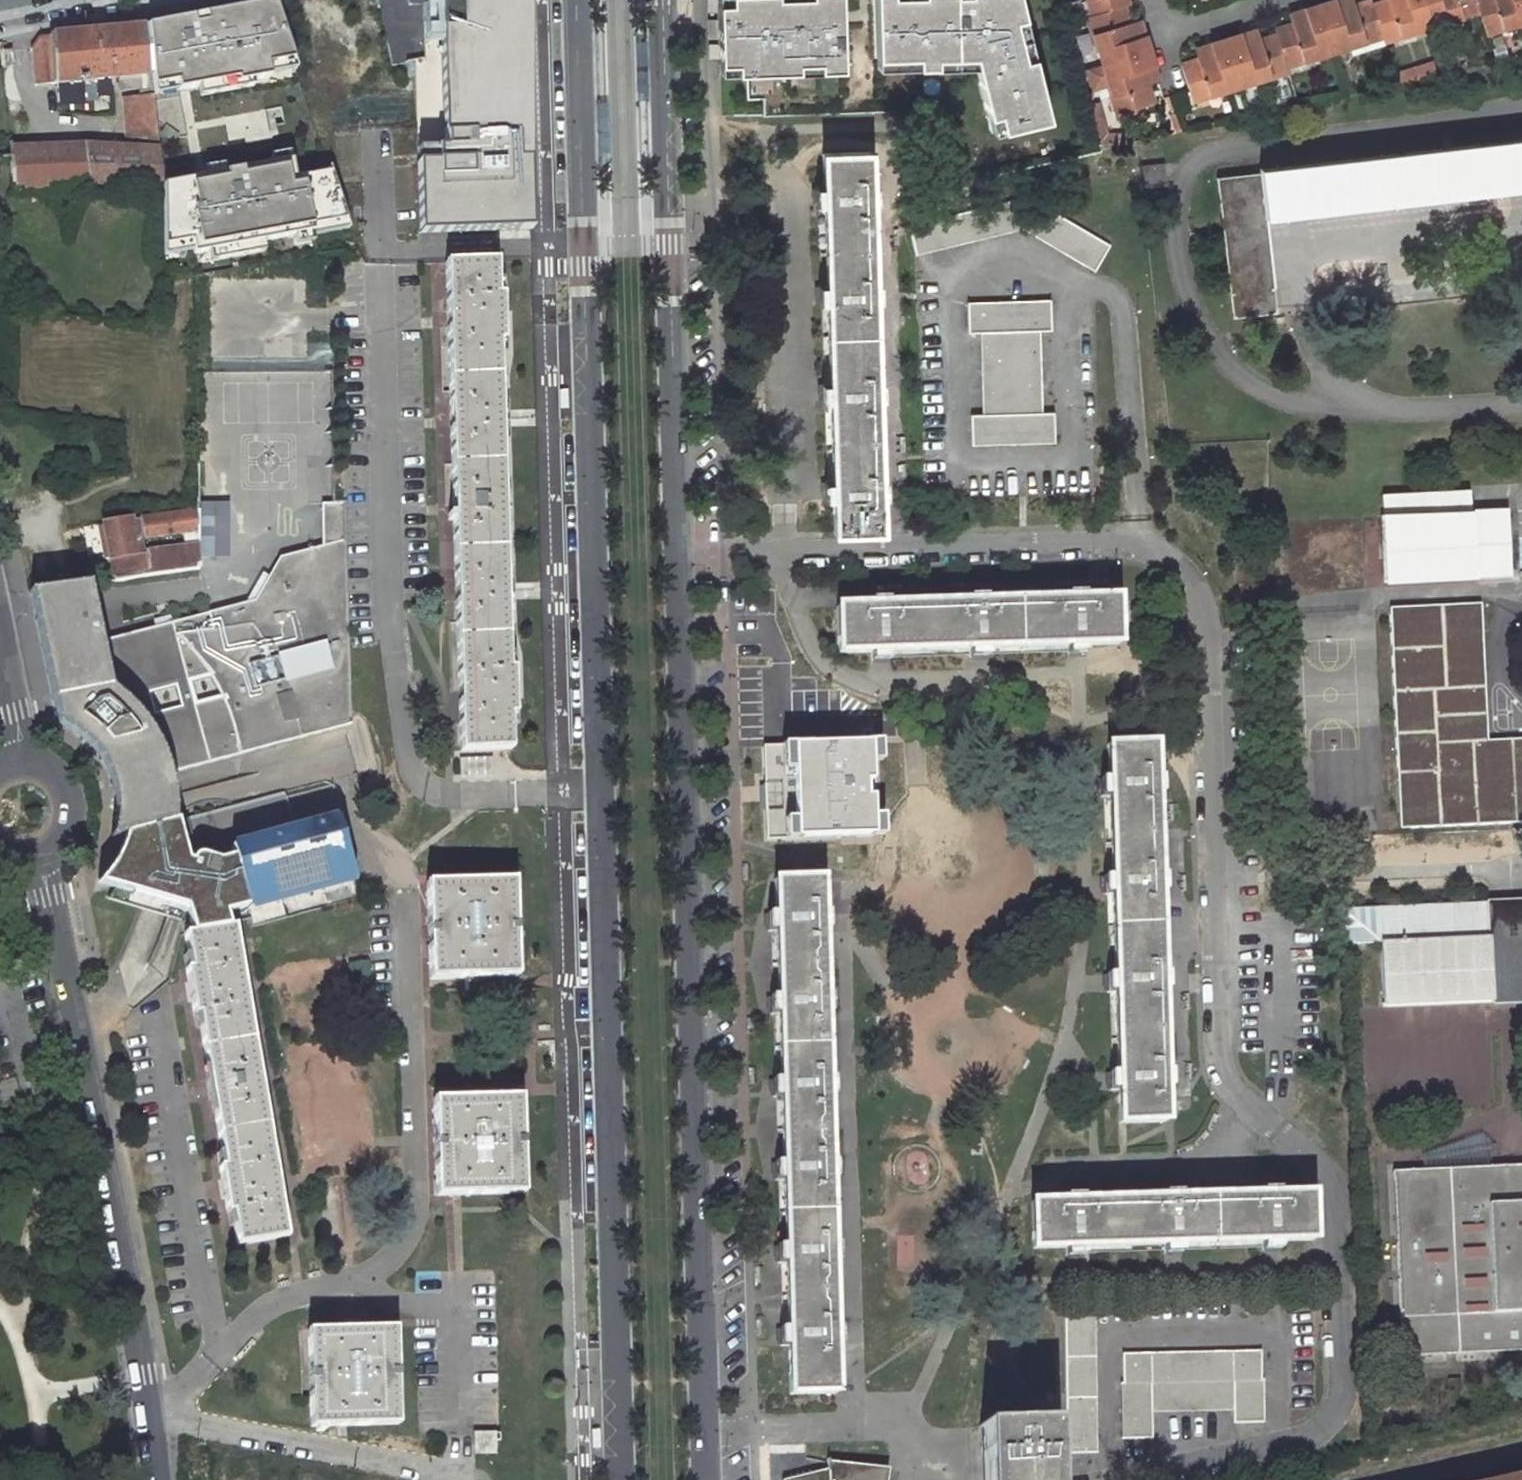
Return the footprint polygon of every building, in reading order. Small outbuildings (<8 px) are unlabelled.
[(394,64),(415,58),(413,4),(430,4),(429,0),(380,0),(394,64)] [(523,0),(510,0),(430,4),(413,4),(415,58),(422,232),(447,231),(530,227),(523,0)] [(841,0),(717,0),(719,74),(747,74),(842,70),(841,22),(841,17),(841,10),(841,0)] [(875,68),(880,68),(975,66),(995,135),(1050,122),(1020,0),(872,0),(874,58),(875,68)] [(1138,12),(1131,15),(1126,0),(1119,0),(1096,7),(1092,8),(1107,57),(1153,43),(1148,25),(1142,27),(1138,12)] [(1340,42),(1328,0),(1309,0),(1311,6),(1297,10),(1299,16),(1281,21),(1283,26),(1293,56),(1340,42)] [(1340,42),(1352,38),(1389,27),(1381,0),(1328,0),(1340,42)] [(1389,27),(1391,32),(1438,17),(1434,0),(1381,0),(1389,27)] [(1438,17),(1487,2),(1486,0),(1434,0),(1438,17)] [(1487,2),(1492,21),(1521,14),(1521,0),(1486,0),(1487,2)] [(274,3),(144,27),(152,97),(296,69),(274,3)] [(1246,77),(1295,62),(1293,56),(1283,26),(1269,31),(1267,25),(1251,30),(1249,25),(1232,31),(1246,77)] [(152,97),(144,27),(56,36),(49,36),(53,82),(117,77),(118,87),(140,85),(141,94),(124,95),(128,137),(138,136),(140,149),(85,146),(89,190),(163,184),(157,138),(152,97)] [(1389,27),(1352,38),(1355,48),(1392,37),(1391,32),(1389,27)] [(1246,77),(1232,31),(1216,36),(1217,41),(1200,47),(1202,52),(1186,57),(1196,93),(1246,77)] [(53,82),(49,36),(36,37),(31,47),(35,83),(53,82)] [(1157,79),(1152,62),(1157,60),(1153,43),(1107,57),(1122,108),(1155,98),(1150,82),(1157,79)] [(1439,58),(1417,63),(1420,76),(1443,71),(1439,58)] [(1404,80),(1420,76),(1417,63),(1401,66),(1404,80)] [(1217,177),(1231,316),(1275,312),(1266,214),(1521,185),(1521,138),(1261,168),(1261,172),(1217,177)] [(79,146),(10,150),(10,158),(14,195),(89,190),(85,146),(79,146)] [(871,150),(823,151),(823,184),(816,184),(815,203),(824,203),(825,282),(818,283),(818,301),(825,301),(827,380),(819,380),(819,399),(827,399),(829,477),(821,477),(821,496),(829,496),(830,529),(877,529),(877,494),(883,494),(883,477),(876,477),(875,397),(882,397),(881,379),(874,379),(873,299),(880,298),(880,281),(873,281),(872,202),(879,202),(878,183),(871,184),(871,150)] [(195,178),(163,184),(163,265),(351,227),(331,171),(295,179),(292,158),(266,164),(223,171),(195,178)] [(1014,199),(908,223),(914,251),(1021,226),(1014,199)] [(1036,203),(1021,226),(1091,267),(1106,243),(1036,203)] [(496,260),(445,262),(454,603),(455,622),(457,752),(506,751),(511,751),(511,735),(510,715),(514,715),(514,703),(513,684),(513,668),(508,668),(507,599),(507,592),(506,583),(505,528),(505,513),(504,505),(504,498),(502,427),(501,420),(501,411),(499,355),(503,355),(502,324),(502,318),(502,311),(501,280),(496,280),(496,260)] [(1049,300),(965,301),(966,332),(979,332),(981,414),(969,414),(969,443),(1053,442),(1052,412),(1039,412),(1037,330),(1049,329),(1049,300)] [(227,557),(227,503),(199,503),(199,557),(227,557)] [(141,552),(139,538),(189,529),(199,527),(199,506),(103,523),(115,577),(199,563),(199,542),(190,544),(141,552)] [(1507,509),(1382,513),(1382,516),(1384,577),(1510,573),(1507,509)] [(199,542),(199,527),(189,529),(190,544),(199,542)] [(173,789),(172,781),(169,772),(352,724),(349,647),(346,539),(280,556),(256,599),(101,641),(88,583),(29,592),(57,726),(72,733),(90,747),(96,756),(105,769),(111,786),(114,802),(114,817),(113,827),(110,838),(124,834),(174,820),(174,802),(173,789)] [(984,649),(1061,648),(1061,656),(1081,656),(1080,647),(1115,646),(1114,599),(1077,599),(1077,593),(1058,593),(1058,600),(1029,601),(1028,588),(999,589),(999,601),(982,601),(982,596),(964,596),(964,602),(884,604),(884,599),(866,599),(866,604),(832,605),(834,653),(868,653),(868,662),(887,661),(887,653),(964,651),(964,659),(984,658),(984,649)] [(1375,608),(1384,830),(1521,824),(1521,739),(1485,741),(1480,604),(1375,608)] [(880,776),(878,736),(764,740),(767,840),(881,836),(880,790),(874,791),(873,777),(880,776)] [(1107,891),(1109,970),(1101,970),(1101,974),(1102,987),(1109,987),(1110,995),(1112,1070),(1105,1070),(1106,1087),(1113,1087),(1113,1096),(1114,1103),(1114,1119),(1119,1119),(1128,1119),(1162,1118),(1161,1084),(1168,1083),(1168,1067),(1160,1068),(1159,1037),(1158,985),(1165,985),(1164,968),(1157,968),(1155,888),(1162,887),(1161,870),(1154,870),(1153,842),(1152,790),(1158,789),(1158,774),(1151,774),(1151,742),(1105,744),(1106,777),(1095,777),(1096,793),(1104,793),(1107,872),(1099,873),(1100,891),(1107,891)] [(492,757),(459,758),(460,776),(493,775),(492,757)] [(183,934),(229,926),(226,913),(247,907),(248,909),(355,881),(337,817),(230,847),(233,856),(218,860),(203,855),(197,855),(194,857),(182,818),(174,820),(124,834),(122,843),(118,853),(113,863),(107,871),(97,883),(132,893),(131,896),(173,908),(170,917),(181,920),(183,934)] [(787,1261),(788,1323),(780,1323),(781,1343),(788,1342),(790,1395),(835,1393),(836,1340),(844,1339),(844,1320),(835,1320),(834,1258),(842,1258),(841,1240),(833,1240),(831,1175),(839,1174),(838,1156),(830,1156),(829,1092),(836,1092),(836,1073),(828,1074),(826,1011),(834,1011),(833,993),(826,993),(824,929),(832,928),(832,910),(824,910),(823,877),(775,878),(776,913),(768,913),(768,931),(777,931),(778,994),(770,994),(771,1014),(778,1014),(781,1072),(773,1072),(773,1090),(782,1090),(784,1158),(776,1158),(777,1179),(784,1179),(787,1242),(779,1242),(779,1261),(787,1261)] [(518,878),(430,880),(433,976),(520,974),(518,878)] [(1521,1000),(1521,898),(1485,899),(1489,994),(1490,1002),(1521,1000)] [(1485,899),(1380,903),(1385,1000),(1489,994),(1485,899)] [(236,1246),(287,1237),(236,925),(229,926),(183,934),(189,968),(185,968),(193,1015),(197,1014),(223,1165),(218,1166),(226,1212),(231,1212),(236,1246)] [(524,1094),(437,1097),(440,1190),(461,1190),(527,1189),(524,1094)] [(1435,1171),(1521,1167),(1521,1150),(1434,1153),(1435,1171)] [(1435,1171),(1390,1173),(1397,1357),(1521,1351),(1521,1167),(1435,1171)] [(1084,1245),(1163,1243),(1163,1253),(1182,1252),(1181,1242),(1261,1239),(1262,1249),(1278,1249),(1278,1240),(1310,1239),(1309,1193),(1276,1194),(1276,1186),(1259,1186),(1259,1195),(1180,1197),(1179,1191),(1162,1191),(1162,1198),(1082,1200),(1081,1194),(1064,1194),(1064,1201),(1028,1202),(1029,1247),(1065,1247),(1066,1256),(1084,1255),(1084,1245)] [(1092,1302),(1063,1302),(1064,1455),(1093,1454),(1092,1302)] [(359,1328),(307,1329),(309,1397),(310,1426),(397,1424),(395,1327),(359,1328)] [(1260,1353),(1121,1356),(1122,1441),(1151,1440),(1151,1410),(1231,1409),(1231,1422),(1261,1421),(1260,1353)] [(1454,1380),(1441,1380),(1442,1392),(1455,1391),(1454,1380)] [(978,1423),(979,1479),(1051,1479),(1050,1423),(978,1423)] [(474,1430),(474,1433),(475,1453),(496,1452),(496,1440),(500,1440),(499,1432),(483,1433),(483,1430),(474,1430)] [(889,1468),(826,1461),(826,1470),(782,1479),(887,1479),(889,1468)] [(1484,1479),(1521,1479),(1521,1471),(1484,1479)]
